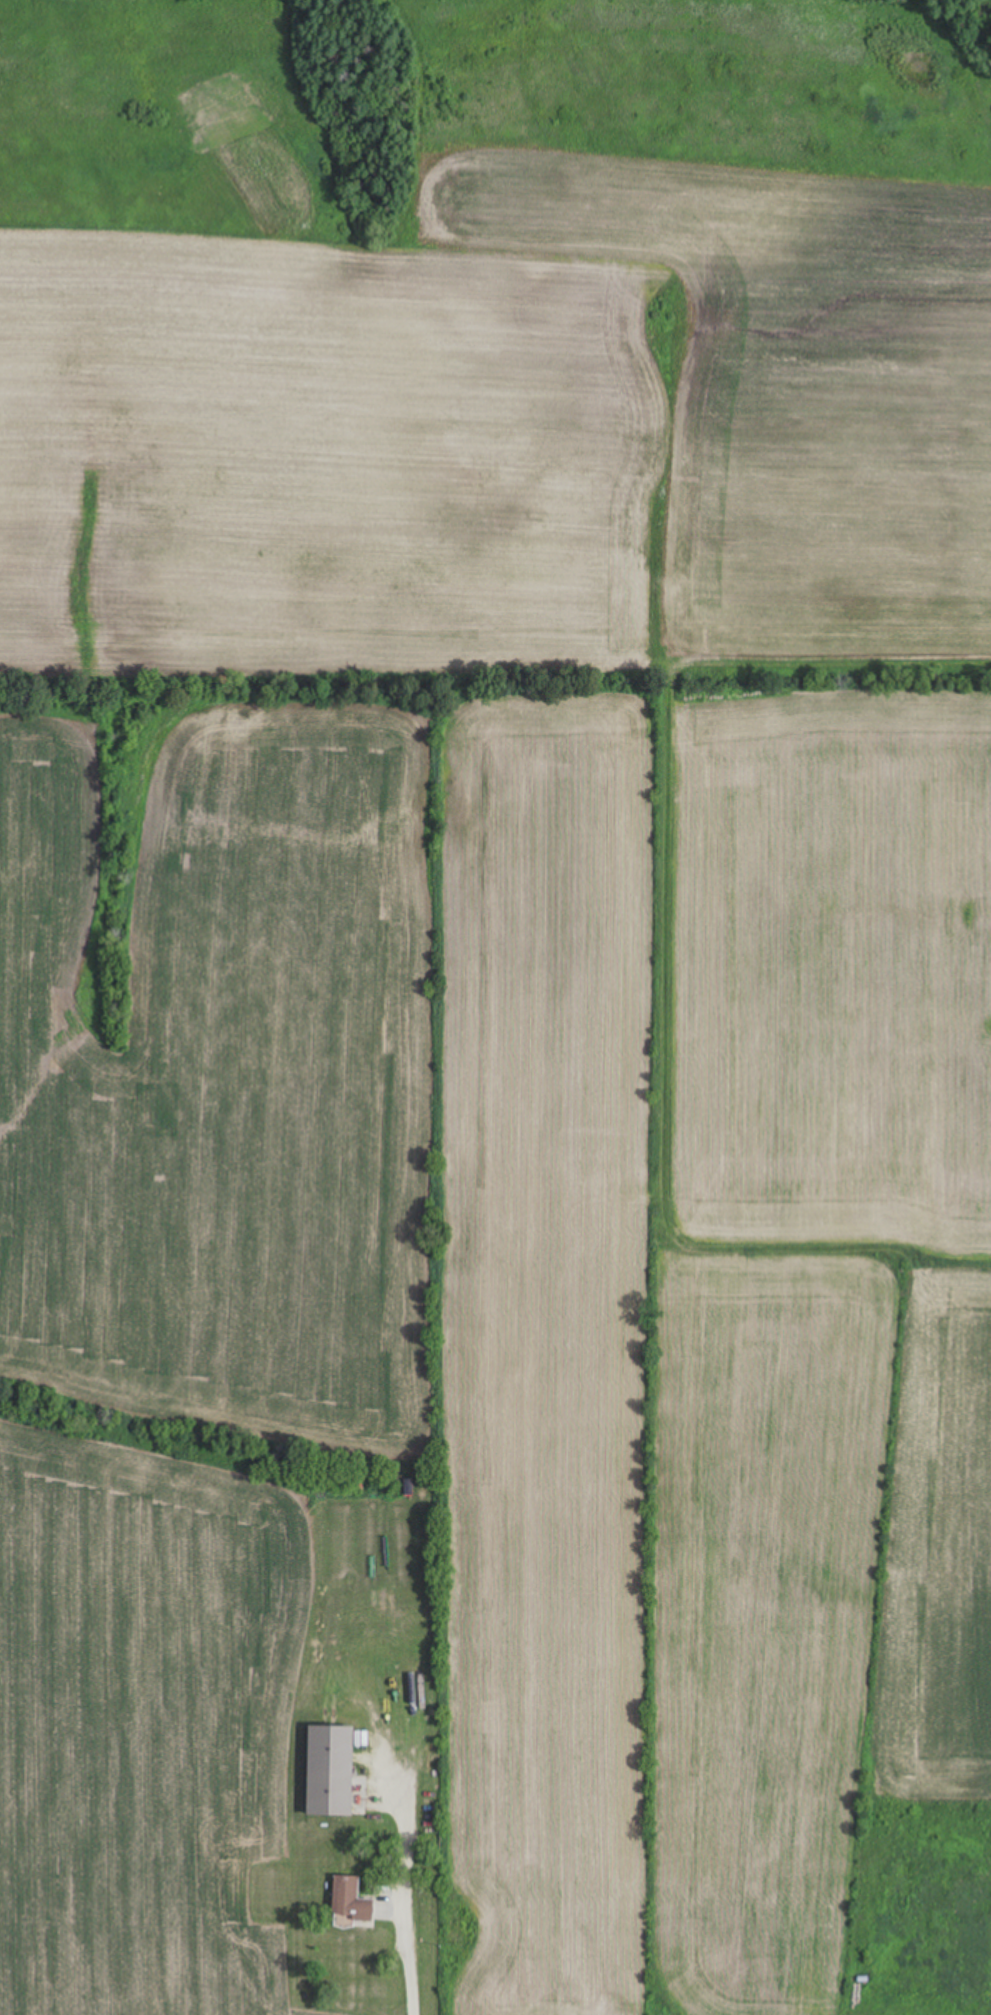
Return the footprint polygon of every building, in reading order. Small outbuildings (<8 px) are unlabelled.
[(307,1726),(306,1815),(351,1816),(352,1727),(307,1726)] [(358,1876),(333,1875),(331,1918),(372,1919),(372,1900),(357,1899),(358,1876)]
